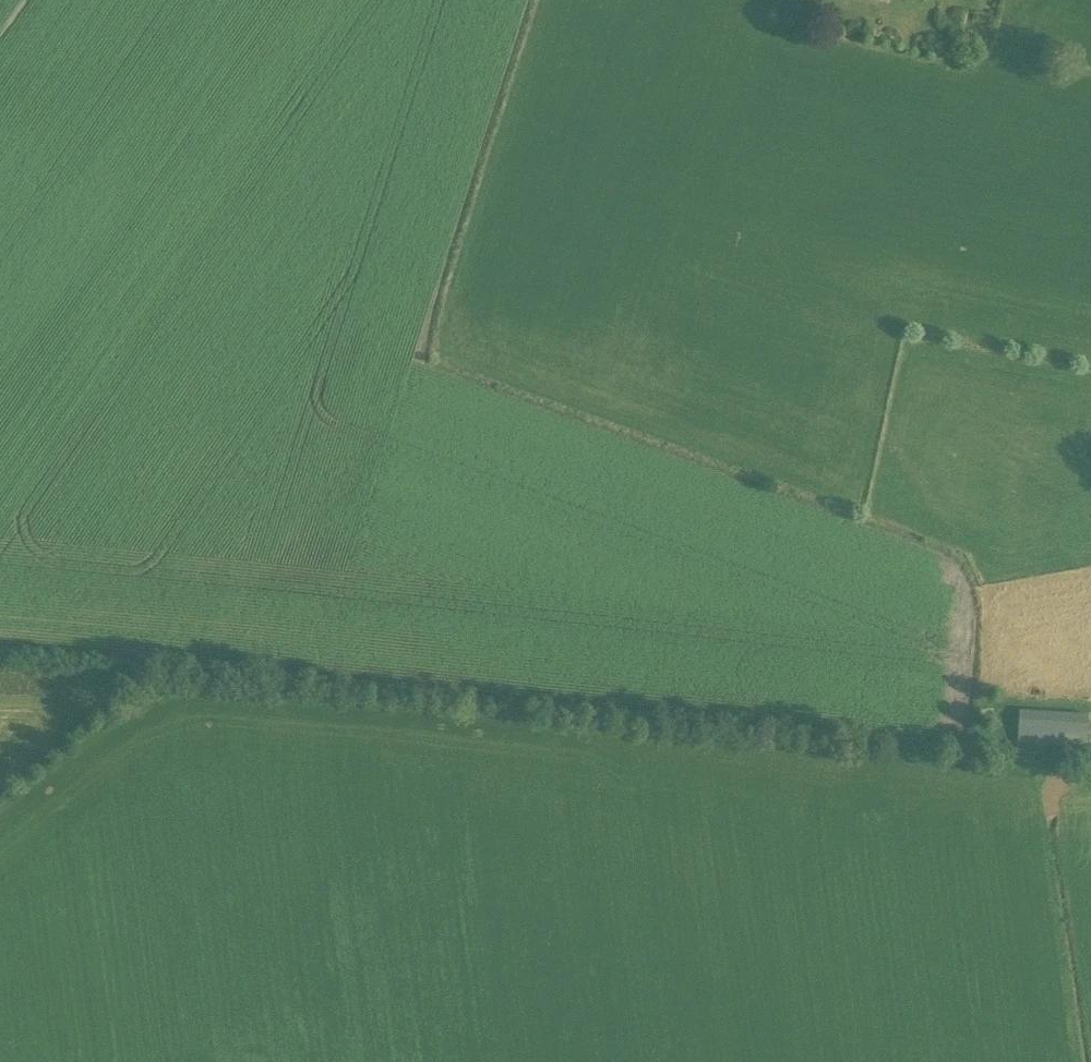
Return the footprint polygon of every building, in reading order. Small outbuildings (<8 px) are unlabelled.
[(1019,744),(1087,748),(1089,714),(1021,711),(1019,744)]
